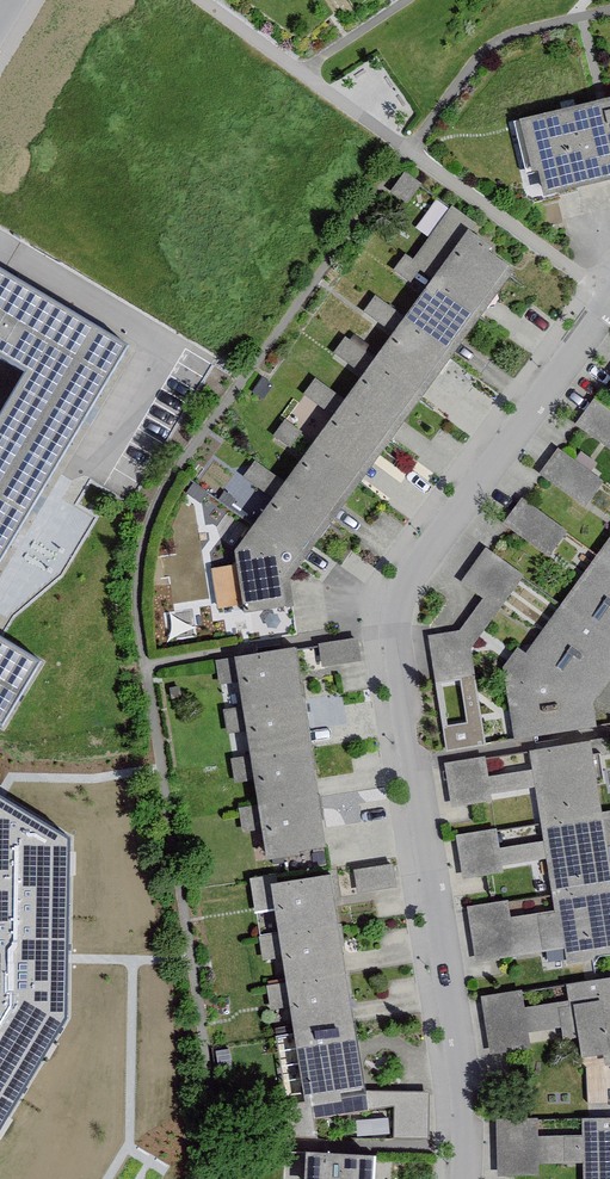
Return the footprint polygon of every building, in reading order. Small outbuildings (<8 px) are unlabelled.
[(514,125),(527,175),(533,173),(540,200),(609,183),(609,101),(514,125)] [(265,502),(229,549),(239,615),(281,608),(277,582),(509,272),(487,256),(492,249),(474,235),(476,231),(449,211),(411,262),(404,257),(391,274),(417,293),(397,319),(375,302),(364,316),(387,334),(368,360),(344,342),(332,357),(357,375),(337,401),(313,383),(301,399),(326,417),(308,442),(283,423),(270,440),(295,459),(278,482),(254,464),(240,483),(265,502)] [(0,271),(0,355),(25,369),(0,411),(0,548),(122,343),(0,271)] [(590,405),(573,429),(609,455),(609,418),(590,405)] [(600,487),(555,455),(537,479),(583,511),(600,487)] [(565,534),(520,502),(503,527),(548,558),(565,534)] [(501,672),(511,744),(590,733),(587,714),(609,682),(609,537),(522,657),(516,652),(501,672)] [(481,603),(457,635),(426,640),(433,688),(473,682),(468,650),(520,579),(484,553),(459,587),(481,603)] [(33,663),(0,643),(0,718),(33,663)] [(356,664),(353,643),(318,648),(321,670),(356,664)] [(320,851),(290,651),(217,662),(219,678),(242,675),(247,710),(225,713),(227,728),(249,725),(254,759),(232,762),(234,777),(256,774),(261,808),(239,812),(241,827),(263,823),(268,859),(320,851)] [(586,745),(535,752),(538,771),(486,779),(483,761),(448,767),(455,810),(489,805),(487,797),(541,789),(549,841),(498,849),(496,833),(460,838),(467,882),(499,877),(498,868),(551,860),(559,911),(508,919),(506,904),(471,910),(480,961),(516,955),(515,949),(564,942),(567,962),(609,957),(609,904),(586,745)] [(0,799),(0,1128),(64,1016),(67,838),(0,799)] [(393,891),(390,868),(352,874),(355,896),(393,891)] [(358,1091),(326,877),(248,888),(253,916),(269,914),(272,938),(256,940),(259,960),(276,957),(281,986),(263,989),(267,1013),(284,1010),(298,1101),(358,1091)] [(564,988),(567,1007),(522,1014),(519,994),(486,1000),(494,1051),(527,1046),(524,1031),(578,1023),(584,1061),(609,1057),(609,981),(564,988)] [(426,1095),(366,1096),(366,1109),(392,1109),(393,1144),(427,1144),(426,1095)] [(586,1121),(586,1139),(540,1140),(539,1120),(501,1121),(502,1174),(538,1174),(538,1163),(590,1162),(590,1178),(609,1178),(609,1120),(586,1121)] [(376,1158),(307,1153),(304,1178),(374,1178),(376,1158)]
